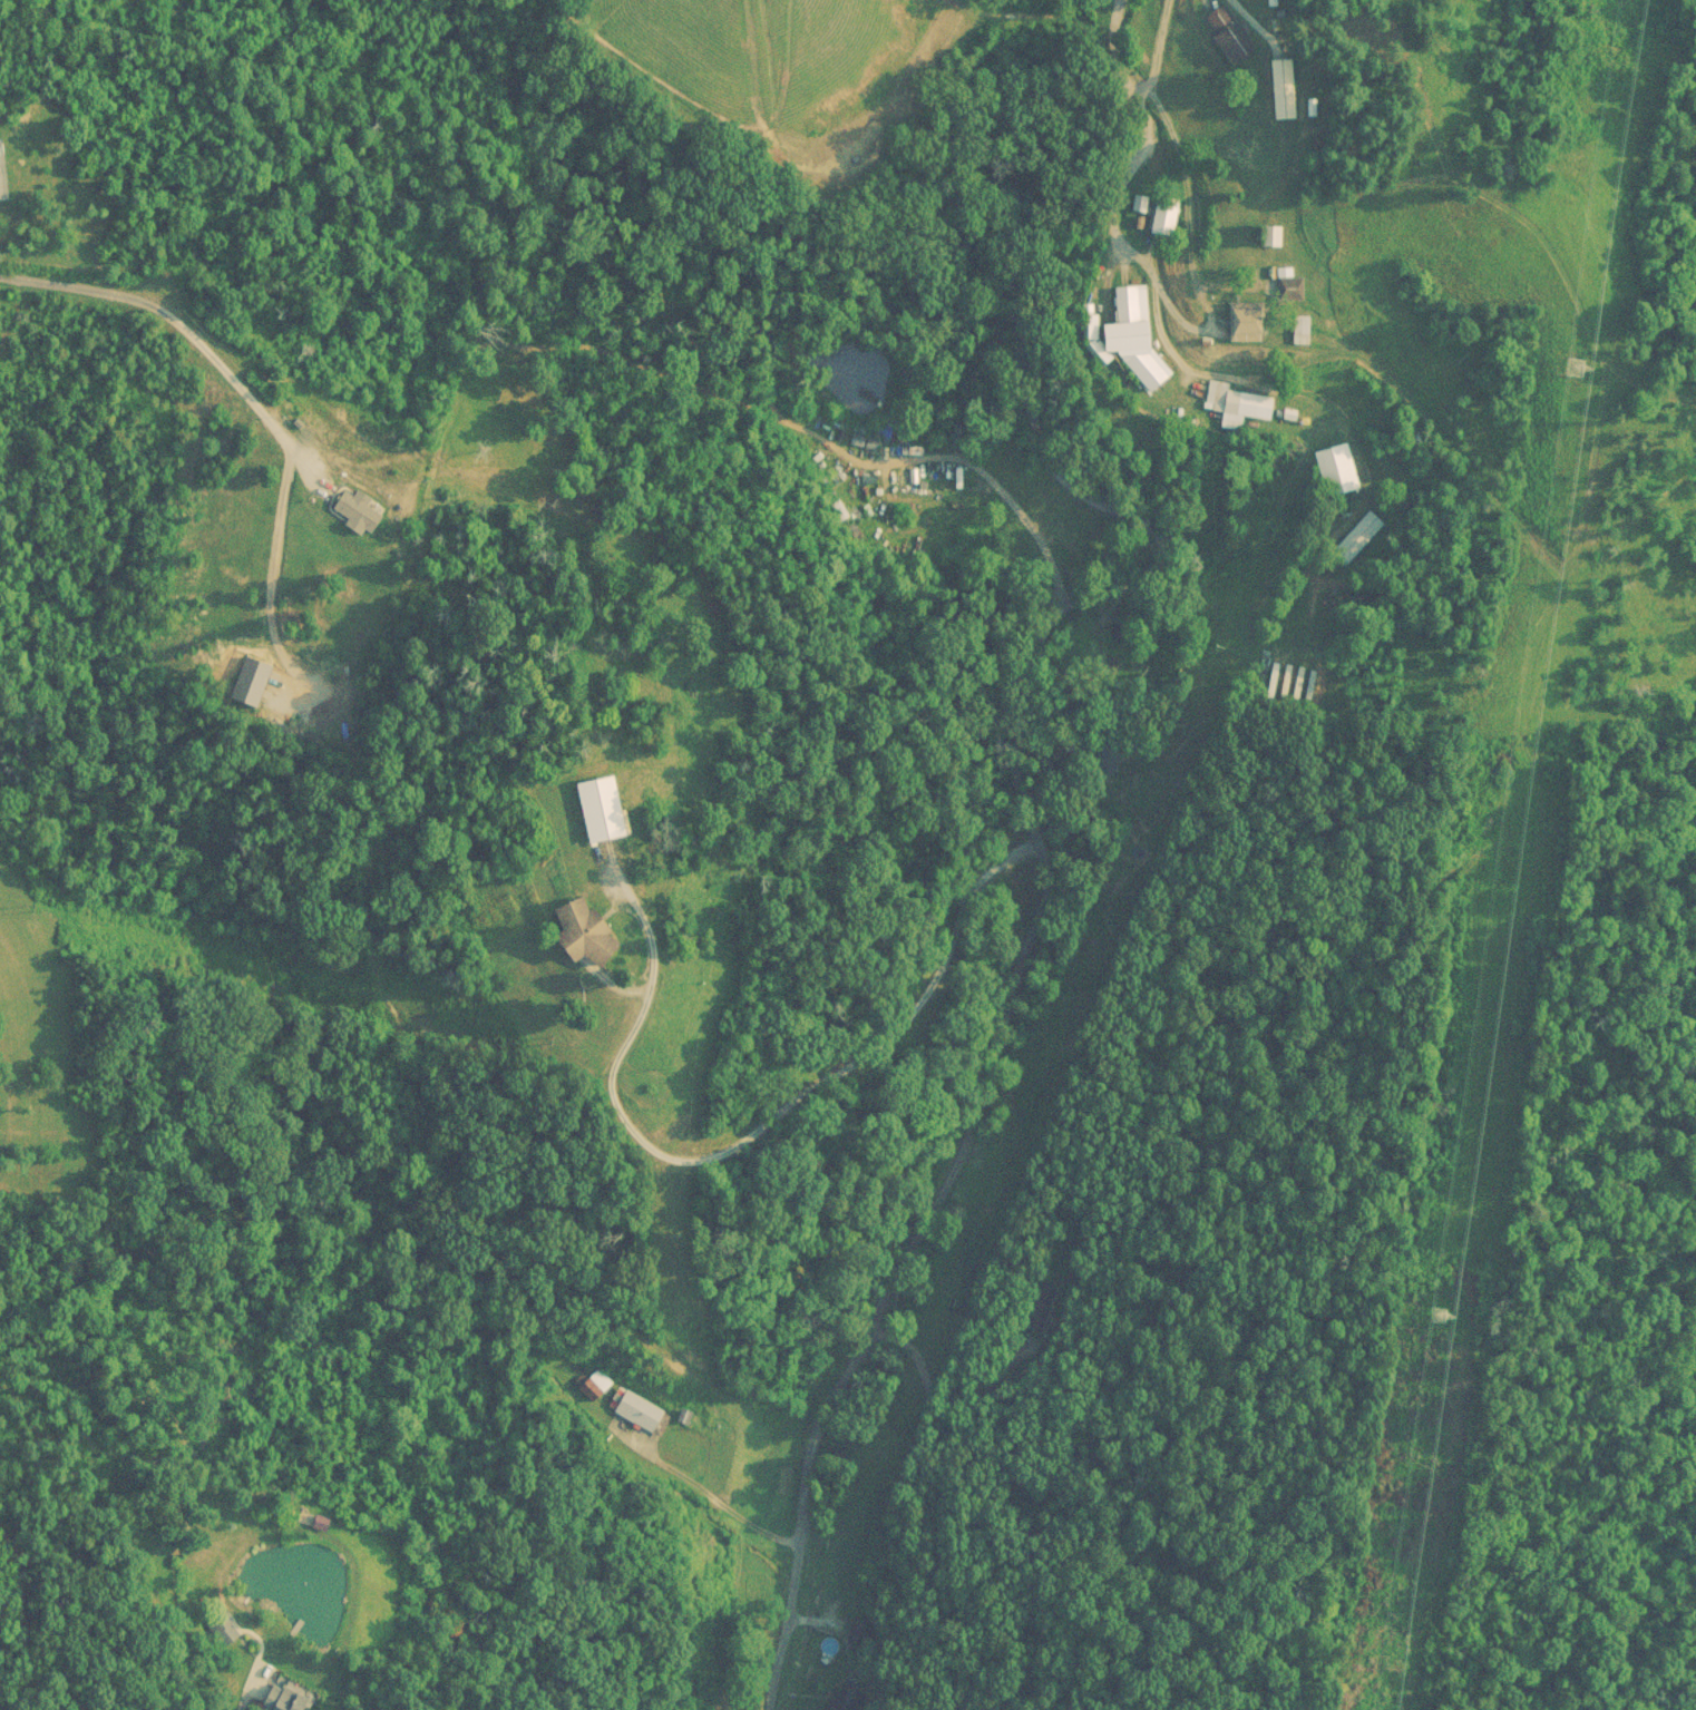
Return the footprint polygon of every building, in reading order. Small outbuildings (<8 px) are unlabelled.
[(1232,67),(1248,59),(1223,8),(1207,15),(1232,67)] [(1272,59),(1274,118),(1295,118),(1293,59),(1272,59)] [(1169,236),(1178,197),(1159,193),(1150,232),(1169,236)] [(1303,297),(1303,277),(1280,277),(1280,297),(1303,297)] [(1115,287),(1119,323),(1104,324),(1107,348),(1100,340),(1097,313),(1090,314),(1089,305),(1080,306),(1084,346),(1101,368),(1113,358),(1112,345),(1149,394),(1173,375),(1155,352),(1152,324),(1147,317),(1143,284),(1115,287)] [(1233,340),(1267,340),(1267,303),(1232,303),(1233,340)] [(1308,335),(1308,316),(1298,316),(1297,334),(1308,335)] [(1231,391),(1231,382),(1208,380),(1205,409),(1227,412),(1225,428),(1246,430),(1247,416),(1276,419),(1279,396),(1231,391)] [(1298,410),(1288,411),(1289,418),(1299,418),(1298,410)] [(1325,496),(1358,488),(1348,444),(1314,452),(1325,496)] [(348,523),(374,537),(387,514),(371,506),(375,498),(360,489),(357,495),(345,488),(334,509),(351,518),(348,523)] [(1350,557),(1384,523),(1370,510),(1337,544),(1350,557)] [(1097,642),(1112,638),(1107,620),(1092,625),(1097,642)] [(629,836),(616,775),(575,784),(588,845),(629,836)] [(557,908),(565,945),(564,945),(579,962),(592,957),(603,971),(619,957),(607,943),(605,936),(615,933),(612,924),(597,906),(590,908),(587,898),(557,908)] [(604,1411),(656,1433),(665,1410),(613,1388),(604,1411)] [(315,1516),(313,1527),(330,1531),(332,1520),(315,1516)] [(281,1678),(261,1709),(263,1709),(309,1709),(315,1700),(281,1678)] [(846,1684),(820,1709),(821,1709),(846,1709),(859,1697),(846,1684)]
